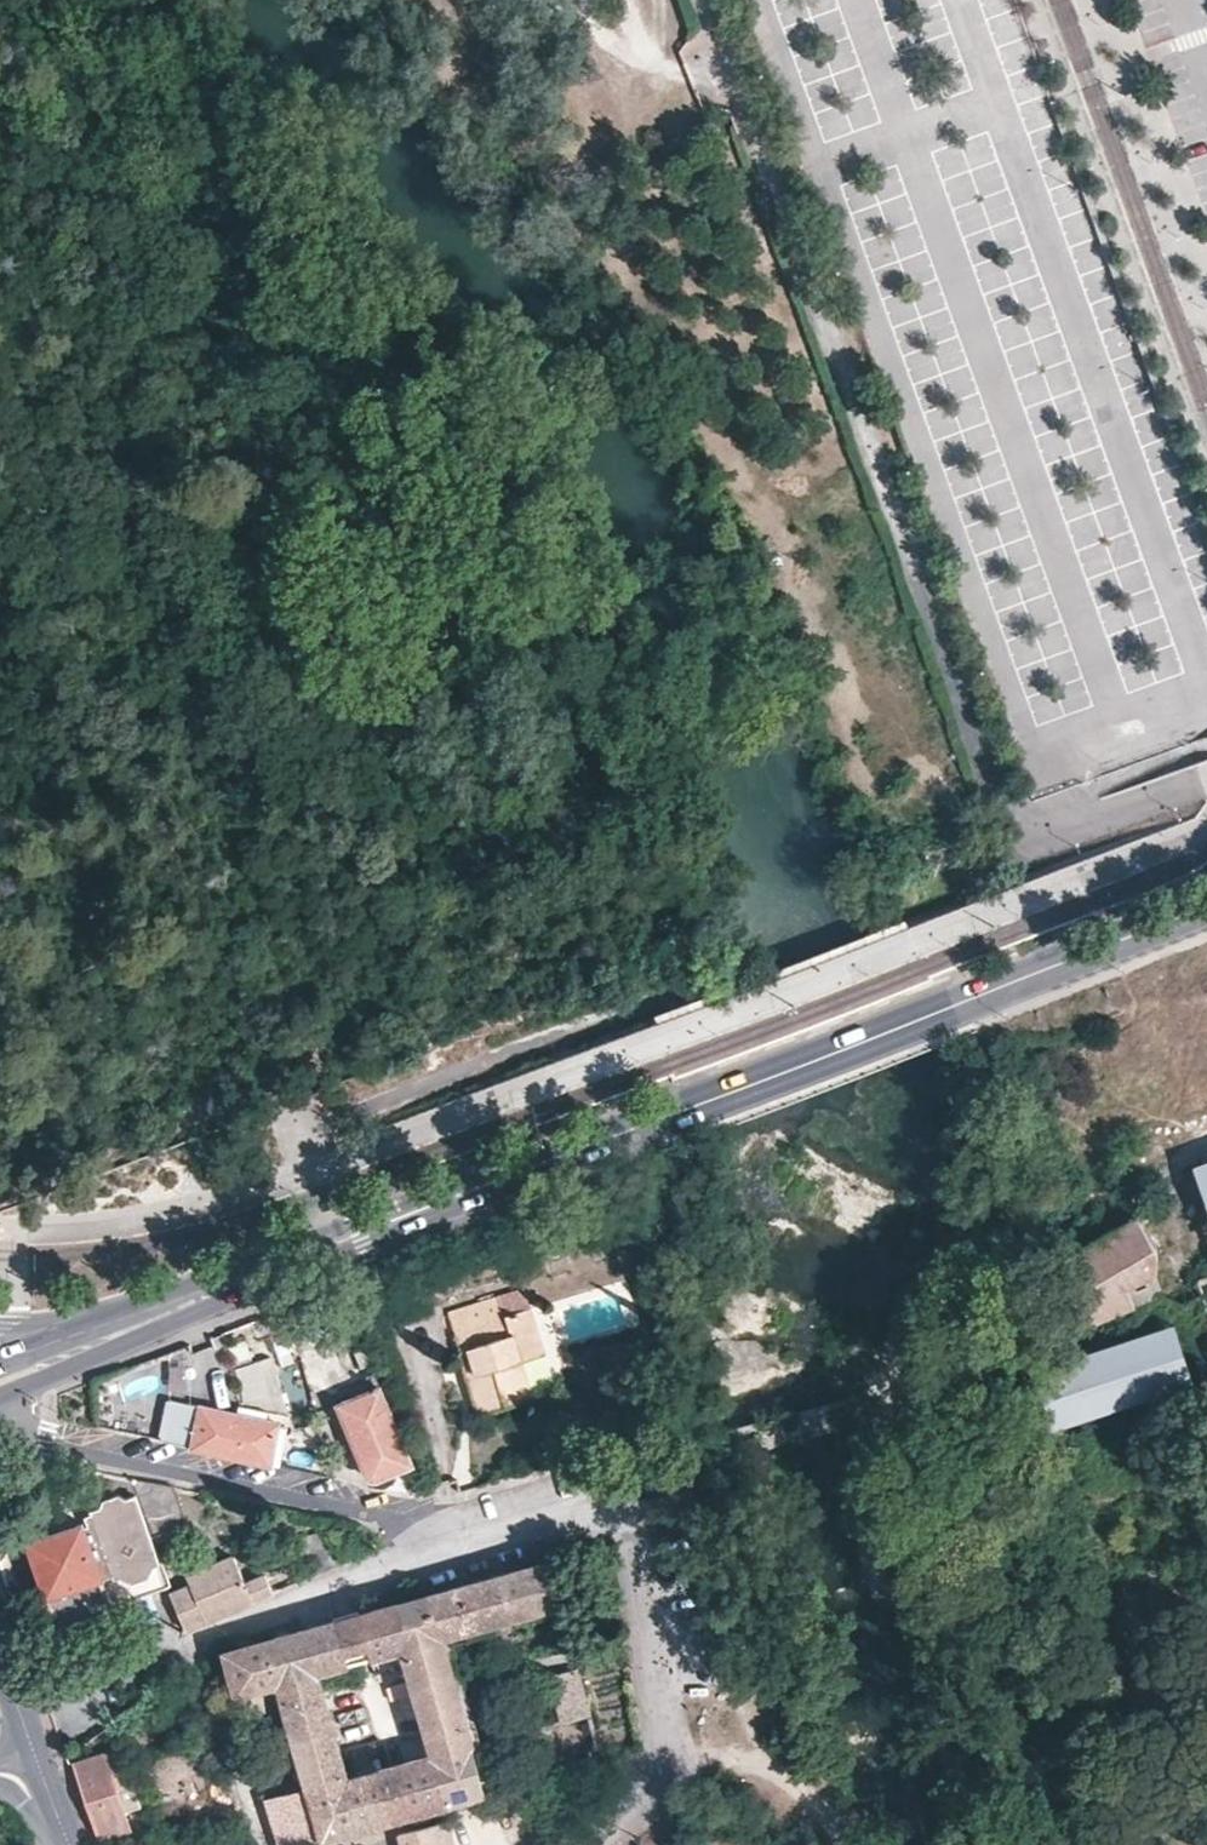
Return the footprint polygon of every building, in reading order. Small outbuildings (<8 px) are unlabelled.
[(1050,1269),(1067,1309),(1076,1327),(1165,1291),(1152,1272),(1156,1269),(1155,1249),(1135,1213),(1075,1245),(1050,1265),(1050,1269)] [(366,1347),(341,1289),(259,1318),(279,1367),(315,1354),(311,1338),(330,1339),(346,1343),(356,1346),(366,1347)] [(448,1312),(460,1351),(467,1349),(474,1374),(468,1376),(480,1412),(534,1396),(522,1359),(544,1350),(531,1307),(504,1315),(498,1296),(448,1312)] [(1187,1387),(1170,1335),(1035,1371),(1048,1416),(1082,1406),(1084,1414),(1156,1391),(1159,1397),(1187,1387)] [(467,1349),(460,1351),(468,1376),(474,1374),(467,1349)] [(253,1360),(234,1367),(245,1399),(241,1399),(244,1405),(272,1409),(253,1360)] [(374,1369),(370,1360),(362,1364),(366,1373),(374,1369)] [(412,1461),(381,1387),(358,1396),(347,1400),(338,1404),(368,1474),(374,1475),(412,1461)] [(347,1400),(358,1396),(356,1389),(344,1395),(347,1400)] [(277,1441),(281,1420),(168,1396),(158,1438),(191,1445),(280,1464),(284,1443),(277,1441)] [(173,1488),(132,1480),(150,1534),(185,1522),(173,1488)] [(81,1521),(26,1541),(56,1626),(114,1607),(103,1575),(109,1574),(111,1577),(113,1578),(118,1576),(129,1580),(148,1573),(157,1561),(134,1494),(125,1497),(117,1494),(104,1499),(99,1507),(101,1510),(84,1516),(87,1524),(85,1526),(81,1521)] [(313,1574),(339,1563),(322,1529),(294,1538),(313,1574)] [(189,1583),(168,1592),(184,1628),(272,1590),(264,1572),(243,1580),(232,1554),(185,1576),(189,1583)] [(548,1559),(431,1593),(445,1640),(459,1636),(561,1607),(548,1559)] [(431,1593),(410,1598),(437,1695),(451,1747),(465,1799),(482,1793),(470,1742),(472,1741),(445,1640),(431,1593)] [(410,1598),(357,1614),(369,1659),(383,1656),(401,1651),(415,1701),(437,1695),(410,1598)] [(357,1614),(220,1651),(230,1685),(234,1696),(276,1685),(320,1674),(369,1659),(357,1614)] [(220,1651),(207,1656),(216,1688),(230,1685),(220,1651)] [(396,1705),(415,1701),(401,1651),(383,1656),(396,1705)] [(131,1665),(118,1671),(128,1695),(141,1689),(131,1665)] [(589,1710),(578,1668),(548,1677),(559,1719),(589,1710)] [(320,1674),(276,1685),(279,1699),(305,1786),(348,1774),(341,1748),(333,1722),(320,1674)] [(187,1692),(183,1679),(173,1683),(176,1696),(187,1692)] [(279,1699),(276,1685),(234,1696),(237,1709),(279,1699)] [(437,1695),(415,1701),(429,1752),(451,1747),(437,1695)] [(415,1701),(396,1705),(411,1757),(429,1752),(415,1701)] [(465,1799),(451,1747),(429,1752),(411,1757),(393,1761),(408,1814),(465,1799)] [(103,1751),(73,1762),(99,1836),(130,1827),(103,1751)] [(408,1814),(393,1761),(348,1774),(305,1786),(320,1840),(391,1819),(408,1814)] [(305,1786),(264,1798),(279,1844),(300,1844),(320,1840),(305,1786)] [(399,1833),(403,1844),(456,1844),(448,1819),(399,1833)]
